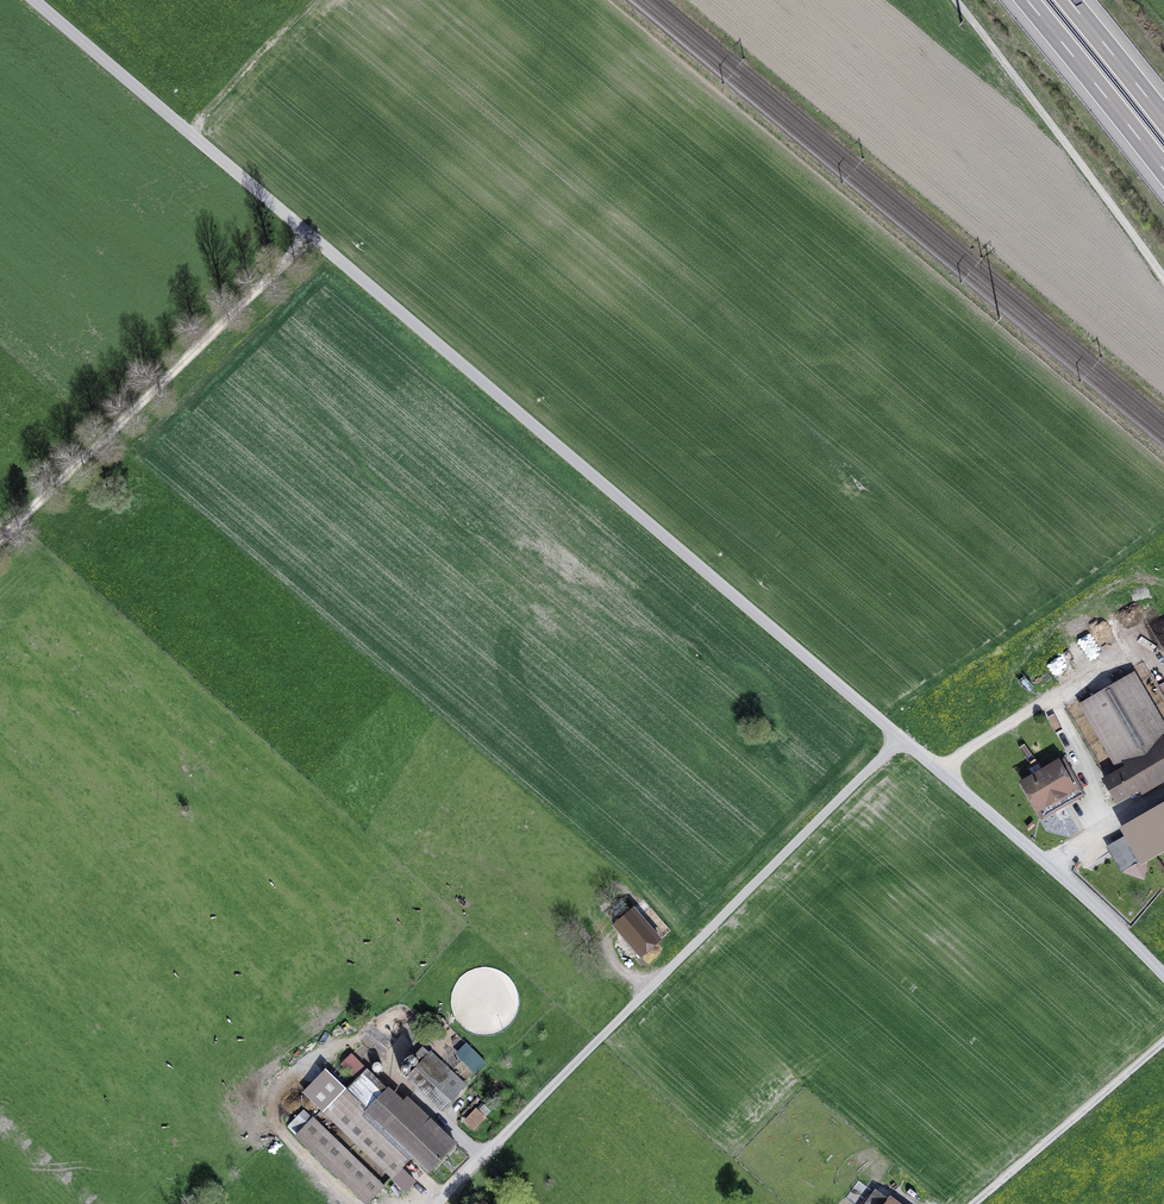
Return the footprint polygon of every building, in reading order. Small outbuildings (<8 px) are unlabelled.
[(1133,675),(1082,705),(1120,771),(1099,784),(1104,794),(1110,790),(1117,801),(1163,774),(1163,727),(1133,675)] [(1063,760),(1024,783),(1039,809),(1058,797),(1061,803),(1066,800),(1067,801),(1082,792),(1063,760)] [(1123,830),(1141,862),(1163,849),(1163,807),(1123,830)] [(614,925),(641,956),(660,941),(633,909),(614,925)] [(484,1063),(466,1044),(456,1053),(474,1072),(484,1063)] [(426,1090),(443,1107),(464,1085),(430,1053),(406,1077),(423,1093),(426,1090)] [(343,1066),(358,1081),(368,1070),(353,1056),(343,1066)] [(391,1177),(413,1155),(418,1159),(443,1133),(406,1097),(401,1102),(368,1070),(358,1081),(348,1091),(343,1087),(322,1109),(391,1177)] [(440,1110),(443,1107),(426,1090),(423,1093),(440,1110)] [(476,1110),(466,1121),(474,1128),(484,1117),(476,1110)] [(297,1135),(367,1203),(384,1185),(314,1118),(297,1135)] [(443,1133),(418,1159),(429,1170),(455,1144),(443,1133)] [(887,1201),(876,1194),(869,1203),(885,1203),(887,1201)]
